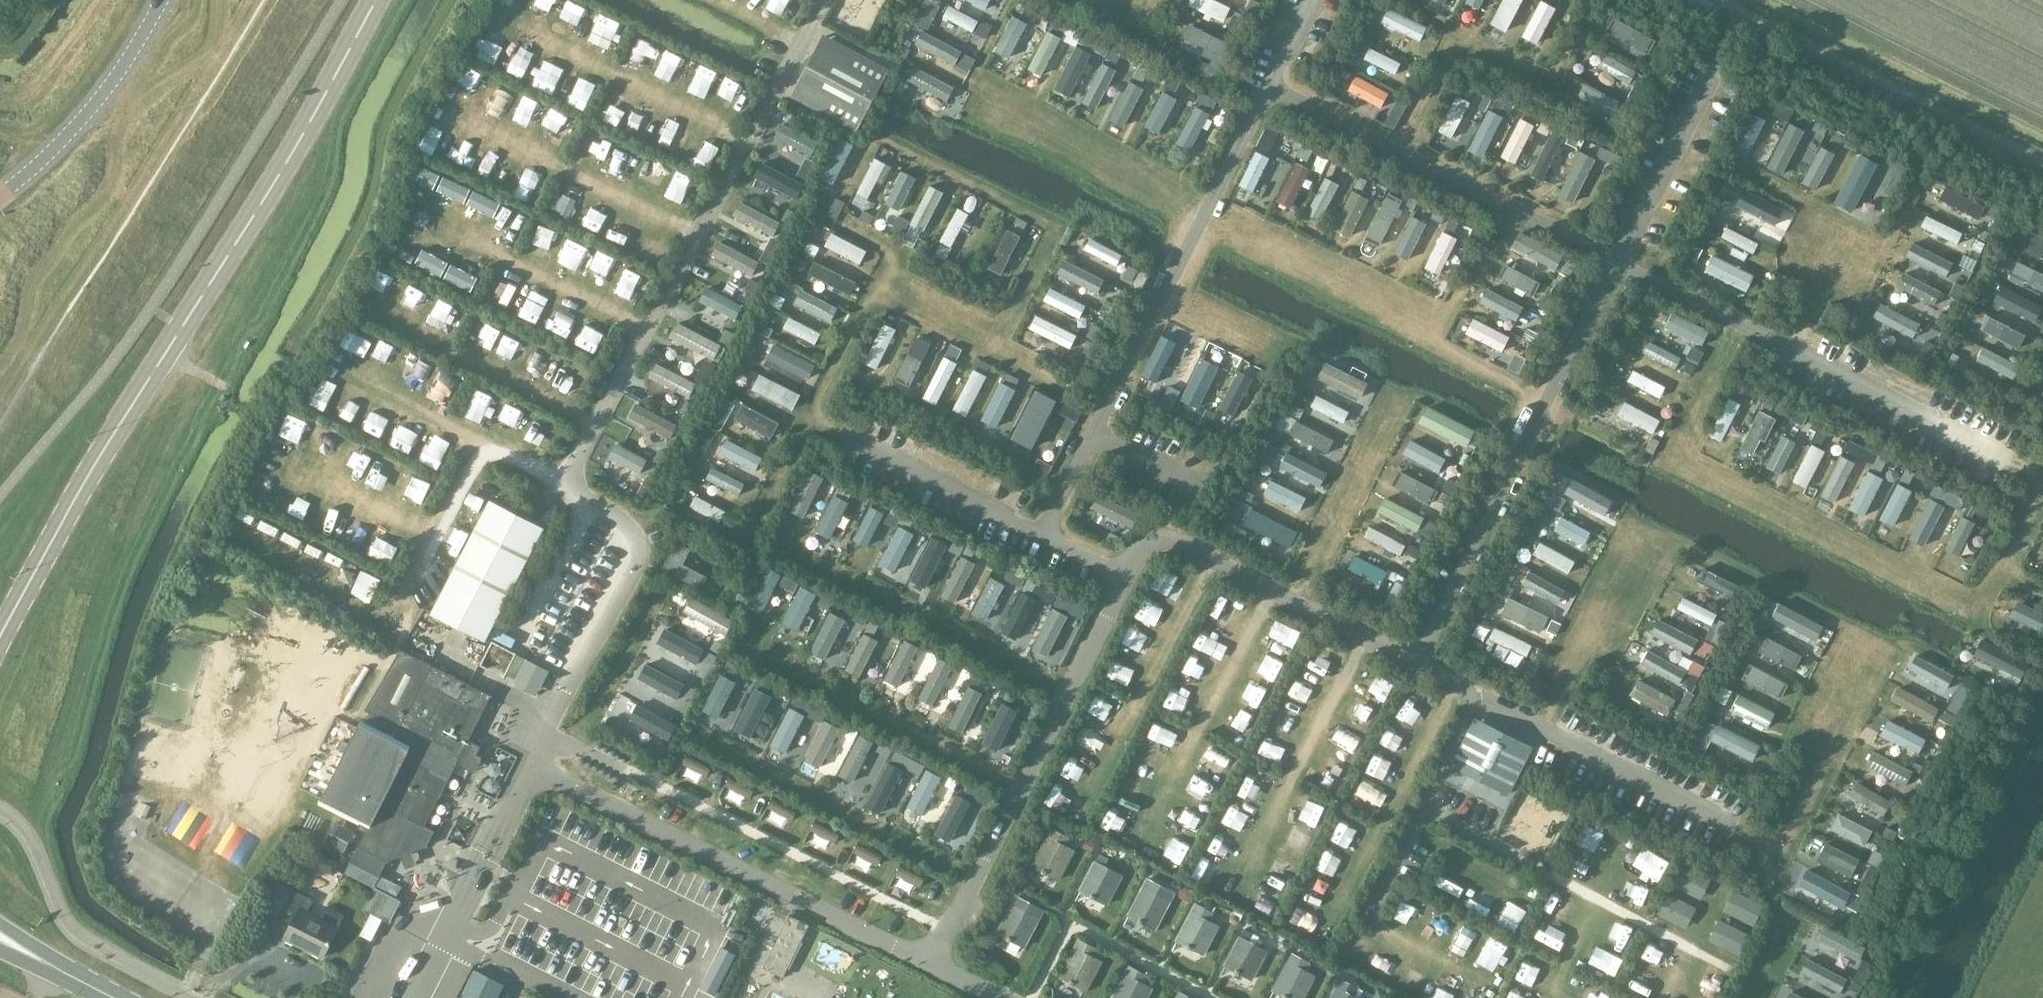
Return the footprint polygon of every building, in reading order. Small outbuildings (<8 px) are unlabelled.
[(1217,0),(1187,0),(1186,3),(1223,22),(1231,7),(1217,0)] [(1495,12),(1505,17),(1513,0),(1501,0),(1495,12)] [(1543,0),(1539,0),(1520,35),(1534,43),(1554,6),(1543,0)] [(976,20),(943,3),(937,14),(970,32),(976,20)] [(1425,26),(1388,7),(1381,21),(1418,39),(1425,26)] [(1025,22),(1011,15),(994,49),(1007,56),(1025,22)] [(1653,37),(1615,16),(1607,31),(1645,51),(1653,37)] [(1226,41),(1187,23),(1180,37),(1219,55),(1226,41)] [(1059,36),(1045,29),(1027,68),(1040,74),(1059,36)] [(960,50),(921,30),(915,42),(953,62),(960,50)] [(802,69),(790,92),(855,126),(885,69),(820,35),(808,57),(806,56),(800,68),(802,69)] [(1090,52),(1075,45),(1053,87),(1067,95),(1090,52)] [(1400,62),(1368,46),(1362,57),(1394,73),(1400,62)] [(1634,67),(1604,53),(1598,68),(1628,82),(1634,67)] [(1115,65),(1103,59),(1084,96),(1095,102),(1115,65)] [(952,85),(913,65),(905,79),(945,100),(952,85)] [(1388,93),(1353,74),(1345,89),(1380,108),(1388,93)] [(1140,86),(1128,80),(1112,110),(1124,116),(1140,86)] [(1620,100),(1584,82),(1577,96),(1613,114),(1620,100)] [(1175,98),(1161,90),(1144,124),(1158,131),(1175,98)] [(1469,101),(1455,94),(1436,130),(1450,137),(1469,101)] [(1208,112),(1194,105),(1175,142),(1189,149),(1208,112)] [(1501,115),(1487,109),(1469,149),(1483,155),(1501,115)] [(1765,119),(1749,110),(1730,148),(1746,157),(1765,119)] [(1533,124),(1519,117),(1499,155),(1514,162),(1533,124)] [(817,141),(781,123),(774,137),(809,155),(817,141)] [(1803,130),(1789,123),(1766,167),(1781,174),(1803,130)] [(1563,138),(1549,132),(1530,172),(1543,179),(1563,138)] [(854,146),(841,140),(823,177),(836,183),(854,146)] [(1873,154),(1858,145),(1832,192),(1848,201),(1873,154)] [(1834,153),(1821,146),(1800,182),(1814,190),(1834,153)] [(1268,156),(1255,150),(1238,184),(1251,190),(1268,156)] [(1595,157),(1580,150),(1558,195),(1573,203),(1595,157)] [(884,162),(872,157),(854,192),(866,197),(884,162)] [(1308,168),(1294,160),(1275,197),(1289,205),(1308,168)] [(803,184),(761,161),(754,175),(796,198),(803,184)] [(912,176),(899,170),(884,202),(896,208),(912,176)] [(1337,183),(1322,176),(1304,212),(1318,219),(1337,183)] [(938,189),(927,184),(908,224),(919,229),(938,189)] [(1984,204),(1944,184),(1937,198),(1977,218),(1984,204)] [(1368,198),(1350,189),(1331,228),(1349,237),(1368,198)] [(1736,192),(1728,206),(1750,217),(1757,203),(1736,192)] [(1399,200),(1385,194),(1363,238),(1377,245),(1399,200)] [(778,220),(739,200),(732,214),(771,234),(778,220)] [(967,213),(955,207),(938,241),(950,247),(967,213)] [(1427,213),(1415,207),(1397,241),(1409,247),(1427,213)] [(1962,233),(1924,213),(1918,225),(1956,245),(1962,233)] [(1757,242),(1725,226),(1720,237),(1751,253),(1757,242)] [(1019,235),(1005,229),(987,267),(1000,274),(1019,235)] [(2030,229),(2023,242),(2042,252),(2042,236),(2030,229)] [(1456,238),(1441,230),(1423,267),(1439,274),(1456,238)] [(865,250),(830,231),(823,245),(858,263),(865,250)] [(1555,249),(1523,233),(1515,247),(1548,263),(1555,249)] [(1122,254),(1088,237),(1082,248),(1116,266),(1122,254)] [(758,261),(720,241),(713,254),(751,274),(758,261)] [(1958,265),(1922,248),(1916,259),(1952,277),(1958,265)] [(1754,274),(1713,253),(1706,268),(1746,289),(1754,274)] [(2008,256),(2002,269),(2042,290),(2042,274),(2008,256)] [(856,282),(813,261),(807,273),(850,294),(856,282)] [(1105,280),(1069,263),(1063,275),(1099,292),(1105,280)] [(1538,280),(1506,264),(1499,277),(1531,293),(1538,280)] [(1140,291),(1149,274),(1139,269),(1131,286),(1140,291)] [(1939,290),(1903,271),(1896,284),(1932,303),(1939,290)] [(742,304),(705,286),(698,300),(735,318),(742,304)] [(1084,304),(1048,286),(1042,299),(1078,317),(1084,304)] [(836,307),(800,288),(793,301),(828,320),(836,307)] [(1519,305),(1490,290),(1484,301),(1513,316),(1519,305)] [(2039,307),(2008,291),(2003,302),(2033,317),(2039,307)] [(1927,320),(1890,301),(1884,314),(1920,333),(1927,320)] [(1707,328),(1673,311),(1666,325),(1700,342),(1707,328)] [(1076,335),(1034,314),(1027,328),(1070,349),(1076,335)] [(820,332),(787,315),(781,327),(813,344),(820,332)] [(2023,334),(1984,315),(1978,327),(2017,346),(2023,334)] [(1507,335),(1471,317),(1463,331),(1500,349),(1507,335)] [(721,345),(678,322),(670,338),(713,360),(721,345)] [(895,329),(882,323),(862,363),(875,369),(895,329)] [(928,344),(913,336),(893,377),(908,384),(928,344)] [(1177,346),(1165,340),(1147,377),(1159,383),(1177,346)] [(1679,357),(1647,340),(1641,351),(1673,368),(1679,357)] [(815,363),(774,341),(765,358),(806,380),(815,363)] [(2019,366),(1981,346),(1975,358),(2012,377),(2019,366)] [(955,363),(941,356),(921,396),(935,404),(955,363)] [(1365,381),(1324,361),(1316,377),(1357,398),(1365,381)] [(695,382),(657,362),(649,375),(688,396),(695,382)] [(1217,370),(1204,363),(1185,402),(1197,408),(1217,370)] [(986,375),(972,368),(951,409),(965,416),(986,375)] [(1252,376),(1237,369),(1218,408),(1233,415),(1252,376)] [(1664,385),(1632,369),(1626,380),(1659,397),(1664,385)] [(798,394),(761,375),(755,387),(792,406),(798,394)] [(1014,390),(999,382),(981,419),(996,427),(1014,390)] [(1046,402),(1030,394),(1011,433),(1027,441),(1046,402)] [(1348,411),(1315,394),(1309,406),(1342,422),(1348,411)] [(1738,402),(1727,397),(1709,434),(1720,440),(1738,402)] [(1659,420),(1622,400),(1615,413),(1652,433),(1659,420)] [(677,425),(637,403),(629,416),(669,439),(677,425)] [(776,421),(740,403),(732,418),(768,436),(776,421)] [(1474,429),(1425,405),(1417,421),(1466,445),(1474,429)] [(1774,416),(1756,408),(1737,448),(1751,454),(1758,438),(1762,440),(1774,416)] [(1334,440),(1295,420),(1289,433),(1328,452),(1334,440)] [(1795,441),(1781,434),(1765,466),(1779,473),(1795,441)] [(761,456),(726,437),(718,451),(754,470),(761,456)] [(1445,459),(1409,438),(1401,451),(1438,472),(1445,459)] [(645,460),(614,442),(607,455),(638,473),(645,460)] [(1823,450),(1810,443),(1791,480),(1805,487),(1823,450)] [(1326,472),(1286,452),(1279,465),(1319,485),(1326,472)] [(1851,463),(1839,457),(1824,487),(1836,493),(1851,463)] [(744,483),(710,466),(704,478),(737,496),(744,483)] [(1437,490),(1398,469),(1390,483),(1429,505),(1437,490)] [(1881,478),(1866,470),(1847,506),(1862,514),(1881,478)] [(820,476),(809,471),(789,509),(800,515),(820,476)] [(1305,497),(1269,479),(1262,492),(1298,510),(1305,497)] [(1909,490),(1896,483),(1877,518),(1891,526),(1909,490)] [(1603,506),(1574,492),(1569,502),(1598,517),(1603,506)] [(1137,514),(1097,493),(1090,506),(1131,527),(1137,514)] [(847,501),(833,494),(814,532),(828,539),(847,501)] [(724,510),(694,495),(688,506),(718,521),(724,510)] [(1937,502),(1924,496),(1906,532),(1918,537),(1937,502)] [(1422,517),(1384,497),(1377,510),(1415,531),(1422,517)] [(485,641),(544,528),(491,500),(431,612),(485,641)] [(1287,522),(1252,504),(1245,517),(1280,535),(1287,522)] [(882,513),(869,506),(852,539),(865,546),(882,513)] [(1589,531),(1560,516),(1553,529),(1582,544),(1589,531)] [(1977,524),(1961,516),(1945,547),(1961,555),(1977,524)] [(1405,544),(1368,525),(1362,537),(1399,556),(1405,544)] [(912,533),(898,526),(878,564),(892,571),(912,533)] [(945,544),(932,537),(910,579),(924,586),(945,544)] [(689,547),(674,539),(658,569),(696,589),(703,574),(681,563),(689,547)] [(1574,560),(1538,541),(1531,554),(1567,574),(1574,560)] [(1385,571),(1354,555),(1348,567),(1379,583),(1385,571)] [(972,562),(961,556),(940,596),(951,601),(972,562)] [(777,573),(765,567),(746,605),(759,611),(777,573)] [(1739,585),(1703,568),(1697,580),(1733,597),(1739,585)] [(1561,588),(1528,571),(1522,583),(1555,599),(1561,588)] [(1002,584),(989,578),(970,613),(984,619),(1002,584)] [(813,593),(800,586),(781,621),(794,628),(813,593)] [(1035,599),(1020,592),(1000,632),(1015,639),(1035,599)] [(733,620),(690,596),(682,610),(726,634),(733,620)] [(1547,616),(1507,596),(1500,612),(1540,631),(1547,616)] [(1716,614),(1681,596),(1675,607),(1710,625),(1716,614)] [(1066,615),(1052,607),(1031,647),(1046,655),(1066,615)] [(1816,625),(1783,608),(1776,620),(1810,638),(1816,625)] [(830,611),(810,649),(824,656),(843,619),(830,611)] [(1699,642),(1667,625),(1660,637),(1693,654),(1699,642)] [(702,648),(663,627),(655,642),(694,663),(702,648)] [(1531,646),(1493,627),(1488,639),(1526,657),(1531,646)] [(875,638),(863,632),(847,667),(859,672),(875,638)] [(1801,654),(1764,636),(1757,650),(1793,669),(1801,654)] [(915,646),(903,640),(884,679),(896,685),(915,646)] [(363,718),(319,804),(358,824),(356,828),(364,832),(357,846),(386,861),(408,818),(426,782),(432,785),(446,757),(468,769),(480,746),(466,738),(470,732),(468,731),(487,696),(467,685),(468,683),(432,665),(400,648),(365,709),(377,716),(373,723),(363,718)] [(1684,673),(1653,656),(1647,667),(1678,684),(1684,673)] [(1952,674),(1921,657),(1914,670),(1945,687),(1952,674)] [(950,664),(937,658),(918,697),(930,704),(950,664)] [(684,684),(644,663),(636,676),(676,697),(684,684)] [(1787,683),(1751,664),(1743,679),(1779,698),(1787,683)] [(734,680),(720,674),(702,711),(715,717),(734,680)] [(1675,699),(1637,678),(1629,693),(1667,713),(1675,699)] [(980,692),(967,686),(947,726),(960,733),(980,692)] [(770,695),(754,687),(734,728),(750,737),(770,695)] [(1938,709),(1903,691),(1897,702),(1931,721),(1938,709)] [(1773,712),(1736,693),(1728,709),(1765,727),(1773,712)] [(1015,710),(1000,702),(980,745),(994,751),(1015,710)] [(676,725),(635,703),(627,719),(667,740),(676,725)] [(802,715),(788,708),(769,745),(784,752),(802,715)] [(1924,737),(1886,719),(1879,734),(1917,752),(1924,737)] [(1525,745),(1480,722),(1457,769),(1502,791),(1525,745)] [(1759,743),(1717,722),(1708,740),(1750,761),(1759,743)] [(870,742),(856,735),(837,775),(851,782),(870,742)] [(1912,771),(1871,749),(1863,765),(1903,786),(1912,771)] [(710,766),(684,754),(680,763),(706,775),(710,766)] [(900,768),(886,761),(863,807),(877,814),(900,768)] [(940,776),(926,769),(905,809),(920,816),(940,776)] [(755,786),(729,773),(723,785),(749,798),(755,786)] [(1891,801),(1855,781),(1847,796),(1883,816),(1891,801)] [(968,799),(954,792),(934,834),(948,841),(968,799)] [(797,808),(771,795),(765,807),(791,820),(797,808)] [(1871,830),(1837,813),(1830,828),(1863,845),(1871,830)] [(840,831),(814,819),(809,830),(834,842),(840,831)] [(1046,836),(1030,866),(1060,881),(1075,851),(1057,841),(1061,834),(1051,829),(1047,836),(1046,836)] [(882,853),(857,840),(851,852),(876,864),(882,853)] [(1858,859),(1825,842),(1816,860),(1849,877),(1858,859)] [(317,854),(315,853),(309,864),(332,876),(338,864),(317,854)] [(1094,860),(1078,891),(1107,906),(1123,876),(1104,866),(1108,858),(1099,854),(1094,861),(1094,860)] [(926,873),(899,860),(893,873),(920,886),(926,873)] [(349,862),(343,874),(372,888),(378,877),(349,862)] [(1845,889),(1808,870),(1801,885),(1838,903),(1845,889)] [(1142,886),(1127,916),(1156,931),(1171,901),(1153,891),(1157,884),(1147,879),(1143,886),(1142,886)] [(372,888),(361,910),(372,915),(382,920),(393,899),(372,888)] [(293,890),(279,917),(291,923),(284,938),(322,957),(336,929),(344,915),(326,905),(318,919),(305,913),(312,900),(293,890)] [(1759,903),(1733,891),(1724,909),(1750,922),(1759,903)] [(1694,907),(1667,893),(1657,912),(1684,926),(1694,907)] [(1013,904),(997,934),(1023,947),(1039,917),(1022,909),(1026,901),(1016,896),(1012,903),(1013,904)] [(1194,903),(1175,941),(1204,956),(1220,926),(1210,921),(1214,912),(1194,903)] [(782,977),(808,924),(788,914),(762,967),(782,977)] [(372,915),(361,936),(371,941),(382,920),(372,915)] [(1748,933),(1717,918),(1707,939),(1738,954),(1748,933)] [(1864,948),(1822,927),(1815,939),(1857,960),(1864,948)] [(1239,935),(1223,966),(1252,980),(1268,951),(1249,941),(1253,933),(1243,929),(1239,936),(1239,935)] [(1074,947),(1058,977),(1086,992),(1102,961),(1084,952),(1088,944),(1079,940),(1074,947)] [(1271,991),(1285,997),(1304,997),(1316,976),(1298,965),(1302,958),(1292,954),(1287,962),(1286,961),(1271,991)] [(1839,991),(1845,977),(1805,957),(1798,971),(1839,991)] [(1111,997),(1148,997),(1153,988),(1135,978),(1138,971),(1129,966),(1124,973),(1123,973),(1111,997)] [(460,997),(462,997),(496,997),(503,984),(474,969),(460,997)] [(1329,997),(1360,997),(1346,990),(1349,983),(1340,979),(1336,986),(1335,985),(1329,997)]
